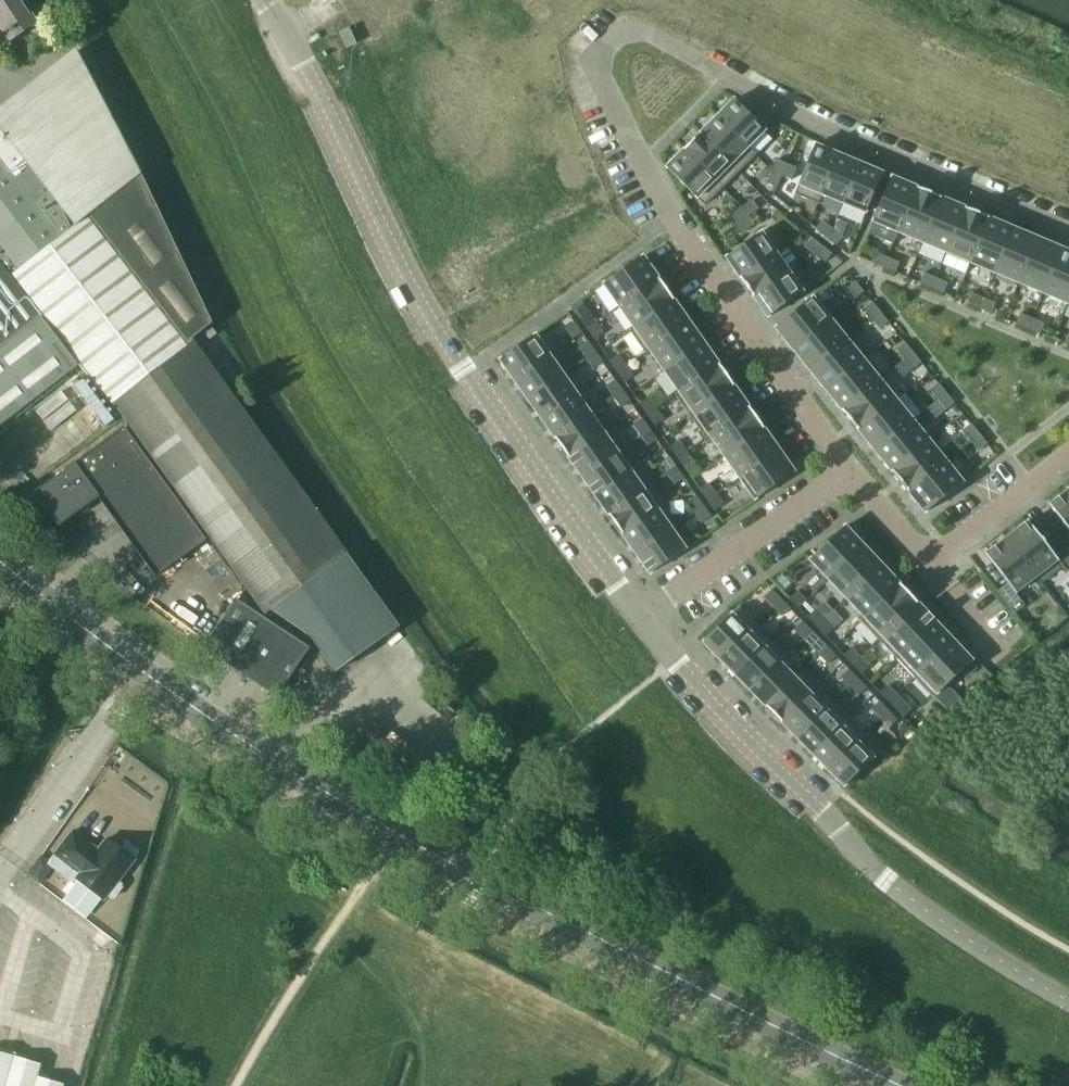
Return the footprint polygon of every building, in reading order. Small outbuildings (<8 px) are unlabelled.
[(17,0),(0,0),(0,38),(30,19),(17,0)] [(192,340),(215,321),(74,52),(0,108),(0,118),(0,424),(76,365),(8,277),(11,274),(111,402),(123,419),(266,613),(271,609),(309,638),(334,674),(399,629),(348,554),(226,387),(192,340)] [(734,99),(716,117),(747,148),(748,147),(765,130),(734,99)] [(747,148),(716,117),(700,133),(738,172),(755,154),(748,147),(747,148)] [(738,172),(700,133),(683,150),(721,188),(738,172)] [(821,194),(838,154),(815,145),(794,194),(818,204),(822,195),(821,194)] [(721,188),(683,150),(666,167),(704,206),(721,188)] [(842,203),(859,163),(838,154),(821,194),(822,195),(842,203)] [(781,176),(786,164),(776,160),(771,172),(781,176)] [(882,173),(859,163),(842,203),(865,213),(882,173)] [(796,168),(786,164),(781,176),(791,180),(796,168)] [(776,188),(781,176),(771,172),(766,184),(776,188)] [(898,232),(917,188),(892,177),(873,222),(898,232)] [(922,243),(941,198),(917,188),(898,232),(922,243)] [(946,253),(965,208),(941,198),(922,243),(946,253)] [(758,209),(752,200),(741,208),(747,216),(758,209)] [(747,216),(741,208),(730,215),(736,224),(747,216)] [(971,263),(989,218),(965,208),(946,253),(971,263)] [(754,225),(747,216),(736,224),(743,233),(754,225)] [(995,273),(1013,228),(989,218),(971,263),(995,273)] [(826,237),(832,229),(822,221),(816,229),(826,237)] [(775,253),(776,254),(785,248),(770,227),(726,258),(740,278),(775,253)] [(1019,283),(1037,238),(1013,228),(995,273),(1019,283)] [(843,237),(832,229),(826,237),(836,245),(843,237)] [(821,246),(811,237),(804,246),(814,254),(821,246)] [(1043,293),(1062,248),(1037,238),(1019,283),(1043,293)] [(832,254),(822,246),(815,255),(825,263),(832,254)] [(1068,298),(1068,251),(1062,248),(1043,293),(1067,303),(1068,298)] [(789,272),(788,271),(776,254),(775,253),(740,278),(753,297),(789,272)] [(884,268),(888,258),(876,253),(872,263),(884,268)] [(658,278),(643,256),(603,284),(619,306),(658,278)] [(896,273),(900,263),(888,258),(884,268),(896,273)] [(797,265),(788,271),(789,272),(753,297),(767,317),(812,286),(797,265)] [(932,288),(936,278),(924,273),(920,283),(932,288)] [(629,331),(673,300),(658,278),(619,306),(633,327),(629,330),(629,331)] [(944,293),(948,283),(936,278),(932,288),(944,293)] [(863,292),(855,282),(846,289),(855,299),(863,292)] [(979,308),(983,298),(971,293),(967,303),(979,308)] [(792,350),(830,319),(813,297),(775,328),(792,350)] [(992,313),(996,303),(984,298),(980,308),(992,313)] [(644,352),(688,321),(673,300),(629,331),(644,352)] [(872,302),(863,309),(872,319),(880,313),(872,302)] [(595,323),(588,312),(579,318),(586,329),(595,323)] [(888,323),(880,313),(872,319),(880,329),(888,323)] [(1028,328),(1032,318),(1020,313),(1016,323),(1028,328)] [(1040,333),(1044,324),(1032,318),(1028,328),(1040,333)] [(847,339),(846,338),(830,319),(792,350),(809,370),(847,339)] [(664,371),(704,343),(688,321),(644,352),(645,353),(649,350),(664,371)] [(581,333),(573,322),(565,328),(572,339),(581,333)] [(594,340),(603,333),(595,323),(586,329),(594,340)] [(549,355),(535,335),(499,360),(513,380),(549,355)] [(825,390),(867,356),(850,335),(846,338),(847,339),(809,370),(825,390)] [(594,352),(587,341),(578,347),(586,358),(594,352)] [(675,395),(719,364),(704,343),(664,371),(678,391),(674,394),(675,395)] [(905,343),(896,350),(904,360),(913,353),(905,343)] [(602,363),(594,352),(586,358),(593,369),(602,363)] [(921,363),(913,353),(904,360),(913,370),(921,363)] [(563,374),(549,355),(513,380),(527,399),(563,374)] [(625,366),(618,355),(609,361),(616,372),(625,366)] [(842,410),(880,380),(884,377),(867,356),(825,390),(842,410)] [(690,417),(734,386),(719,364),(675,395),(690,417)] [(633,376),(625,366),(616,372),(624,382),(633,376)] [(576,393),(563,374),(527,399),(540,419),(576,393)] [(622,391),(614,380),(605,386),(613,397),(622,391)] [(858,431),(896,400),(880,380),(842,410),(858,431)] [(938,383),(929,390),(937,400),(946,393),(938,383)] [(705,438),(749,407),(734,386),(690,417),(705,438)] [(629,401),(622,391),(613,397),(620,407),(629,401)] [(554,438),(594,410),(594,409),(589,412),(576,393),(540,419),(554,438)] [(954,404),(946,393),(937,400),(946,410),(954,404)] [(647,415),(655,409),(648,398),(639,404),(647,415)] [(875,451),(912,420),(896,400),(858,431),(875,451)] [(724,456),(764,428),(749,407),(705,438),(705,439),(709,436),(724,456)] [(663,419),(655,409),(647,415),(654,426),(663,419)] [(608,429),(594,410),(554,438),(568,457),(608,429)] [(649,429),(641,419),(632,425),(640,435),(649,429)] [(929,440),(928,440),(912,420),(875,451),(891,471),(929,440)] [(970,424),(962,431),(970,441),(979,434),(970,424)] [(208,537),(122,426),(36,492),(61,525),(98,496),(158,574),(208,537)] [(739,478),(779,450),(764,428),(724,456),(739,478)] [(621,449),(608,429),(568,457),(581,477),(621,449)] [(656,440),(649,429),(640,435),(647,446),(656,440)] [(987,444),(979,434),(970,441),(978,451),(987,444)] [(945,461),(946,462),(950,458),(933,436),(928,440),(929,440),(891,471),(908,491),(945,461)] [(685,451),(678,441),(669,447),(677,458),(685,451)] [(635,468),(621,449),(581,477),(595,496),(635,468)] [(754,500),(794,472),(779,450),(739,478),(754,500)] [(684,468),(693,462),(685,451),(677,458),(684,468)] [(676,468),(668,457),(659,463),(667,474),(676,468)] [(963,482),(946,462),(945,461),(908,491),(925,513),(963,482)] [(648,486),(635,468),(595,496),(608,515),(652,484),(652,483),(648,486)] [(683,478),(676,468),(667,474),(674,484),(683,478)] [(706,500),(715,494),(708,483),(699,489),(706,500)] [(622,534),(666,503),(652,484),(608,515),(622,534)] [(1050,504),(1049,505),(1068,531),(1068,490),(1050,504)] [(714,511),(723,505),(715,494),(706,500),(714,511)] [(703,506),(695,496),(687,502),(694,512),(703,506)] [(675,525),(662,507),(667,504),(666,503),(622,534),(635,553),(675,525)] [(710,517),(703,506),(694,512),(701,523),(710,517)] [(1061,542),(1051,550),(1028,521),(1027,522),(1007,538),(1036,577),(1057,561),(1067,573),(1068,571),(1068,553),(1061,542)] [(689,546),(675,525),(635,553),(649,574),(689,546)] [(828,579),(863,546),(845,526),(833,537),(809,559),(828,579)] [(1036,577),(1007,538),(986,554),(985,554),(1007,584),(997,592),(1014,614),(1025,605),(1016,593),(1016,592),(1036,577)] [(846,598),(881,565),(863,546),(828,579),(846,598)] [(864,617),(899,584),(881,565),(846,598),(864,617)] [(882,636),(917,603),(899,584),(864,617),(882,636)] [(780,599),(771,590),(763,597),(772,607),(780,599)] [(796,591),(789,598),(798,608),(805,600),(796,591)] [(276,696),(309,647),(237,599),(204,648),(218,658),(276,696)] [(781,616),(789,608),(780,599),(772,607),(781,616)] [(900,655),(935,622),(917,603),(882,636),(900,655)] [(719,659),(755,623),(739,606),(702,642),(719,659)] [(815,610),(807,617),(816,627),(824,619),(815,610)] [(833,629),(824,619),(816,627),(825,636),(833,629)] [(803,638),(811,631),(802,621),(794,629),(803,638)] [(918,674),(953,640),(935,622),(900,655),(918,674)] [(734,675),(771,639),(755,623),(719,659),(734,675)] [(820,640),(811,631),(803,638),(812,648),(820,640)] [(750,691),(787,655),(771,639),(734,675),(750,691)] [(964,667),(972,660),(953,640),(918,674),(936,694),(951,680),(955,684),(968,671),(964,667)] [(827,664),(835,656),(826,647),(818,654),(827,664)] [(851,647),(843,655),(852,664),(860,657),(851,647)] [(765,706),(802,670),(787,655),(750,691),(765,706)] [(869,666),(860,657),(852,664),(861,674),(869,666)] [(857,679),(848,669),(840,677),(849,686),(857,679)] [(781,722),(818,686),(802,670),(765,706),(781,722)] [(866,688),(857,679),(849,686),(858,696),(866,688)] [(887,685),(879,693),(888,702),(896,694),(887,685)] [(796,738),(833,702),(818,686),(781,722),(796,738)] [(905,704),(896,694),(888,702),(897,711),(905,704)] [(888,711),(878,701),(871,709),(880,718),(888,711)] [(812,754),(849,718),(833,702),(796,738),(812,754)] [(897,720),(888,711),(880,718),(889,727),(897,720)] [(827,770),(864,734),(849,718),(812,754),(827,770)] [(881,750),(864,734),(827,770),(844,786),(881,750)] [(107,895),(110,897),(114,897),(121,887),(121,884),(118,881),(134,860),(107,839),(98,850),(73,831),(55,854),(56,855),(49,863),(75,883),(78,879),(104,899),(107,895)] [(64,1084),(37,1076),(41,1064),(0,1052),(0,1085),(64,1085),(64,1084)]
